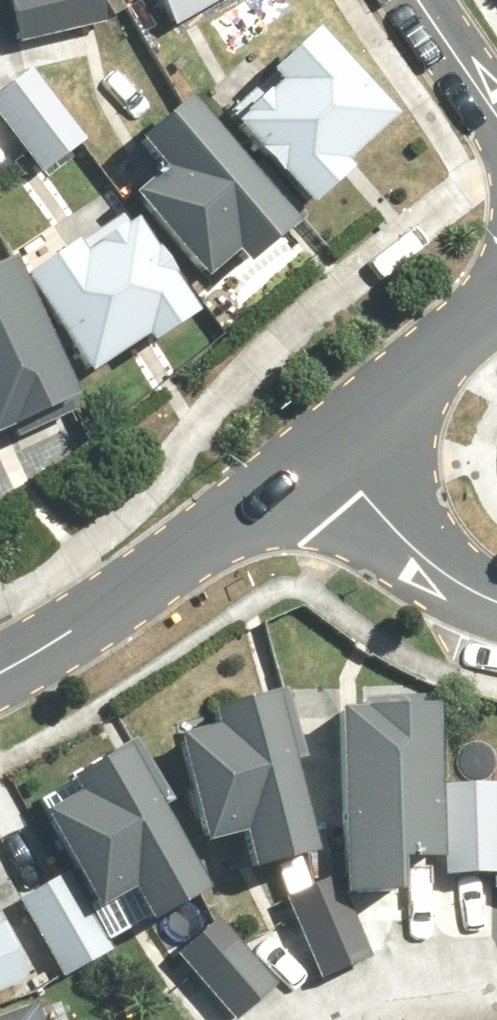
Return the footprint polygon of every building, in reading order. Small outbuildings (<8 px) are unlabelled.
[(10,48),(103,30),(97,0),(1,0),(10,48)] [(174,28),(222,0),(158,0),(174,28)] [(276,90),(230,133),(307,214),(400,126),(313,34),(266,79),(276,90)] [(0,93),(0,131),(41,185),(84,152),(25,74),(0,93)] [(231,261),(241,272),(289,230),(177,103),(126,147),(154,180),(126,204),(201,288),(231,261)] [(125,224),(28,282),(85,375),(181,316),(125,224)] [(80,403),(9,257),(0,261),(0,441),(80,403)] [(190,850),(233,837),(248,888),(322,866),(272,700),(155,736),(190,850)] [(394,866),(434,865),(433,711),(333,712),(335,904),(394,904),(394,866)] [(129,896),(146,928),(203,897),(121,749),(65,780),(75,799),(39,819),(92,916),(129,896)] [(491,859),(490,771),(437,772),(438,859),(491,859)] [(65,878),(18,905),(62,982),(109,955),(87,917),(65,878)] [(279,970),(224,902),(183,936),(238,1003),(279,970)] [(17,991),(0,944),(0,997),(17,991)] [(5,1019),(68,1019),(59,998),(5,1019)]
